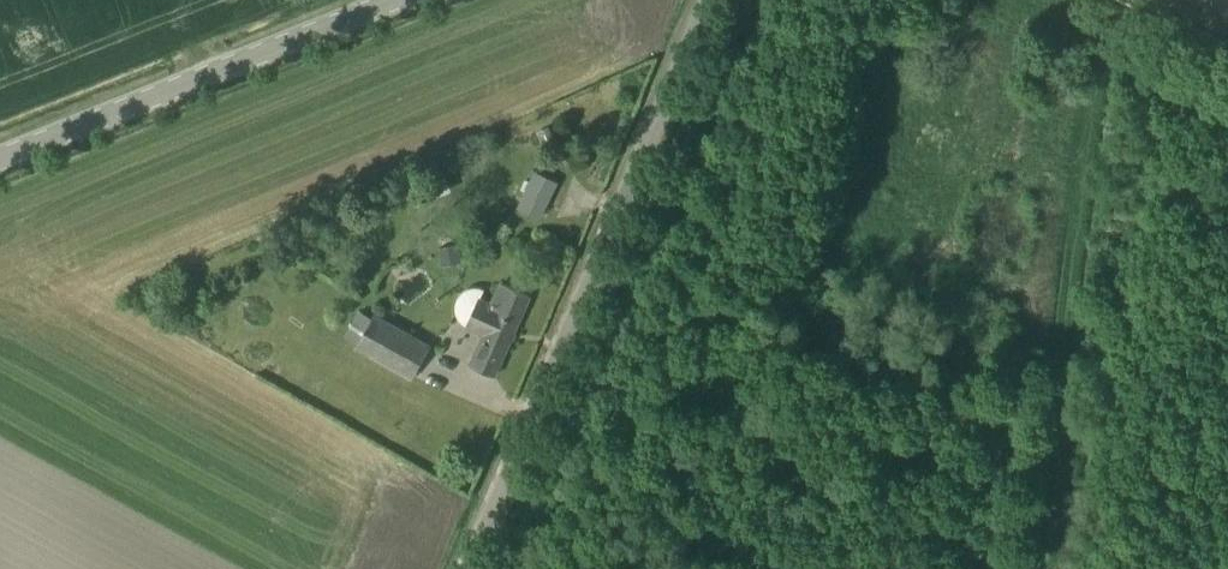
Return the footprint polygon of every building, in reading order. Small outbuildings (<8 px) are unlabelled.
[(534,172),(517,207),(539,217),(555,182),(534,172)] [(479,299),(467,325),(484,333),(470,365),(493,375),(529,295),(501,283),(491,305),(479,299)] [(374,315),(373,318),(359,310),(344,336),(358,344),(357,347),(411,377),(429,346),(374,315)]
